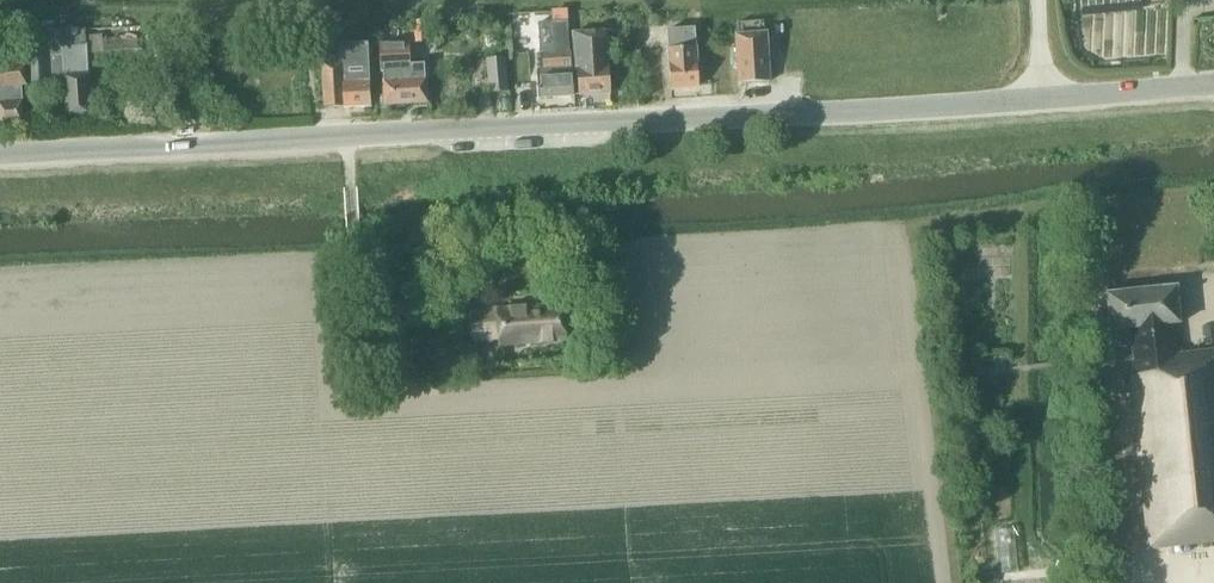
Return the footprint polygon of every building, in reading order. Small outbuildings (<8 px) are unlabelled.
[(415,42),(425,42),(424,20),(414,21),(415,42)] [(568,24),(568,22),(549,23),(551,51),(540,51),(541,68),(537,69),(539,99),(573,97),(571,50),(569,50),(568,24)] [(737,26),(735,26),(736,37),(738,37),(751,36),(750,25),(737,26)] [(62,30),(25,31),(27,83),(64,81),(66,117),(92,116),(90,74),(88,74),(87,54),(103,54),(102,39),(102,35),(85,36),(85,29),(62,30)] [(670,89),(697,88),(693,29),(666,30),(670,89)] [(575,68),(577,94),(609,93),(607,31),(574,32),(575,68)] [(736,37),(735,37),(738,85),(769,82),(766,35),(763,35),(751,36),(738,37),(736,37)] [(137,38),(102,39),(103,54),(138,52),(137,38)] [(340,57),(321,58),(324,108),(370,105),(366,42),(340,44),(340,57)] [(383,105),(426,101),(424,77),(423,77),(422,64),(409,65),(407,42),(378,44),(380,72),(382,72),(383,79),(381,79),(383,105)] [(488,92),(506,91),(503,58),(485,59),(488,92)] [(22,84),(21,61),(0,62),(0,126),(22,124),(20,84),(22,84)] [(1179,324),(1175,288),(1106,295),(1110,331),(1114,331),(1115,347),(1131,345),(1133,360),(1129,361),(1148,548),(1213,541),(1213,352),(1175,356),(1171,325),(1179,324)] [(469,310),(471,343),(497,342),(498,347),(568,343),(565,303),(469,310)] [(478,371),(476,344),(438,347),(440,374),(478,371)] [(1113,415),(1111,401),(1092,403),(1093,417),(1113,415)]
